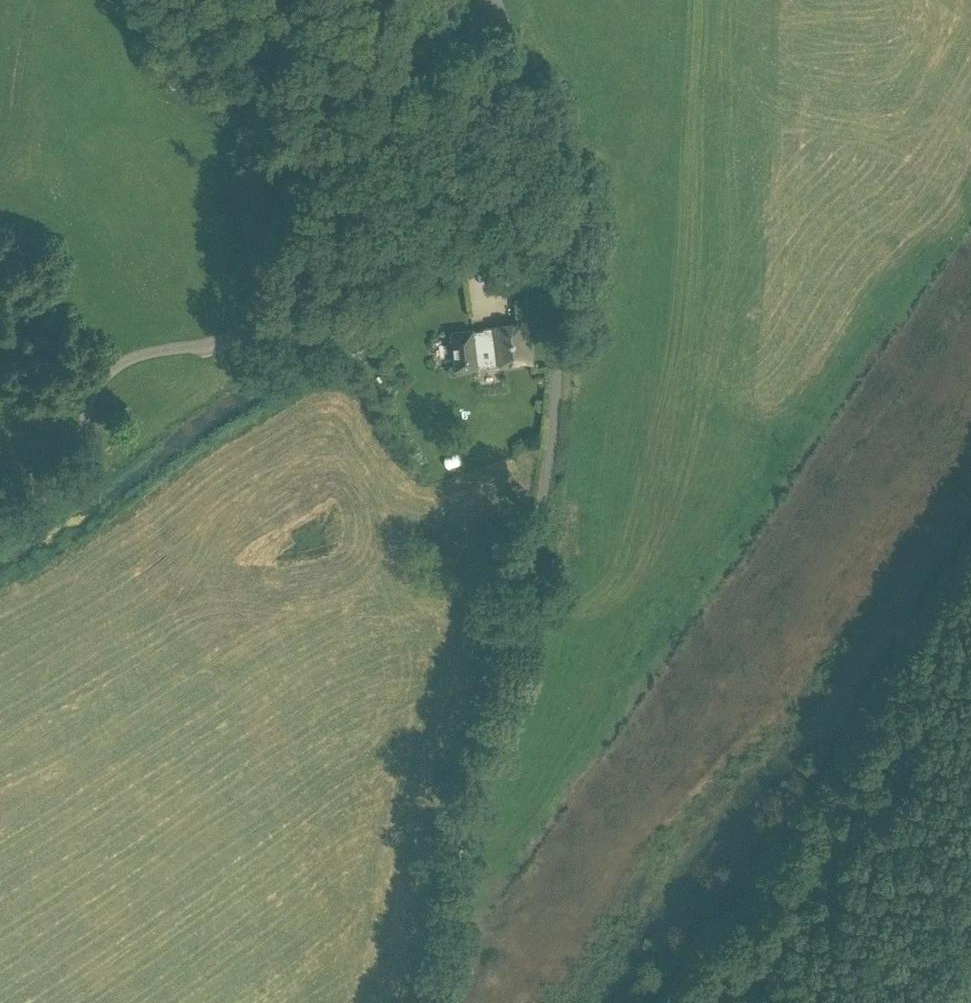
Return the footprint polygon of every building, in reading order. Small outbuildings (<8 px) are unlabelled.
[(474,335),(473,331),(452,334),(457,371),(478,368),(478,364),(488,362),(489,366),(500,364),(500,365),(526,362),(521,324),(495,328),(495,329),(484,330),(484,334),(474,335)]
